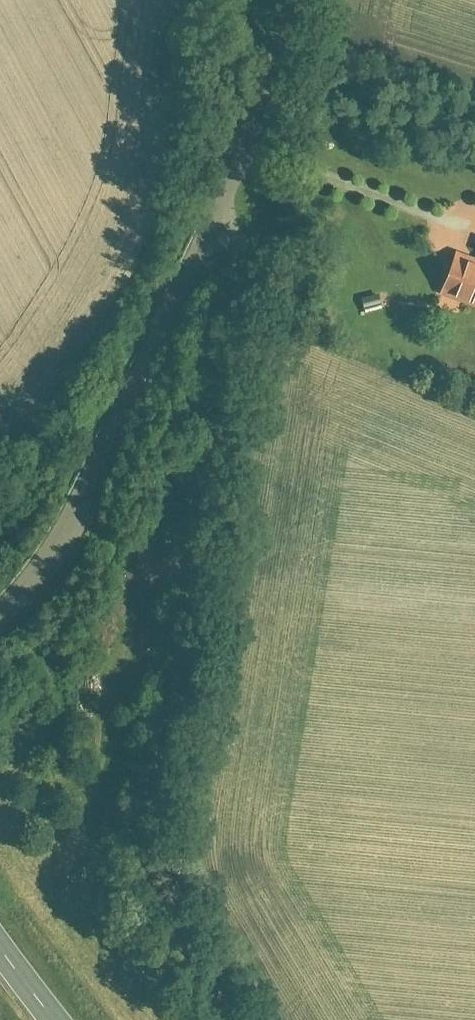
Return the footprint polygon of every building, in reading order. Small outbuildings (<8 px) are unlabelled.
[(454,241),(437,278),(474,294),(474,250),(454,241)]
